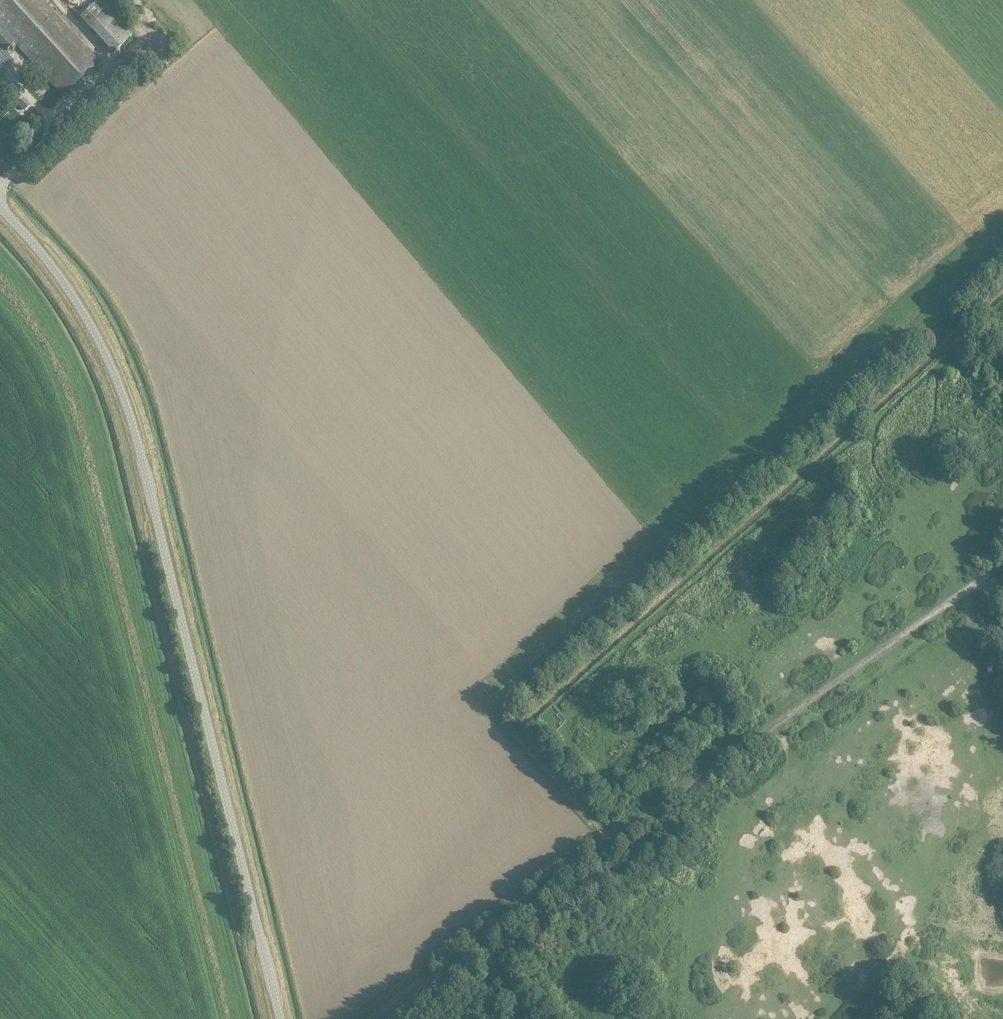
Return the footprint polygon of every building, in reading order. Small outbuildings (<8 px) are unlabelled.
[(40,0),(0,0),(0,74),(13,62),(4,52),(13,43),(63,97),(99,64),(40,0)] [(108,0),(100,0),(79,19),(112,54),(131,36),(115,18),(120,13),(108,0)] [(152,53),(140,39),(117,60),(129,74),(152,53)]
